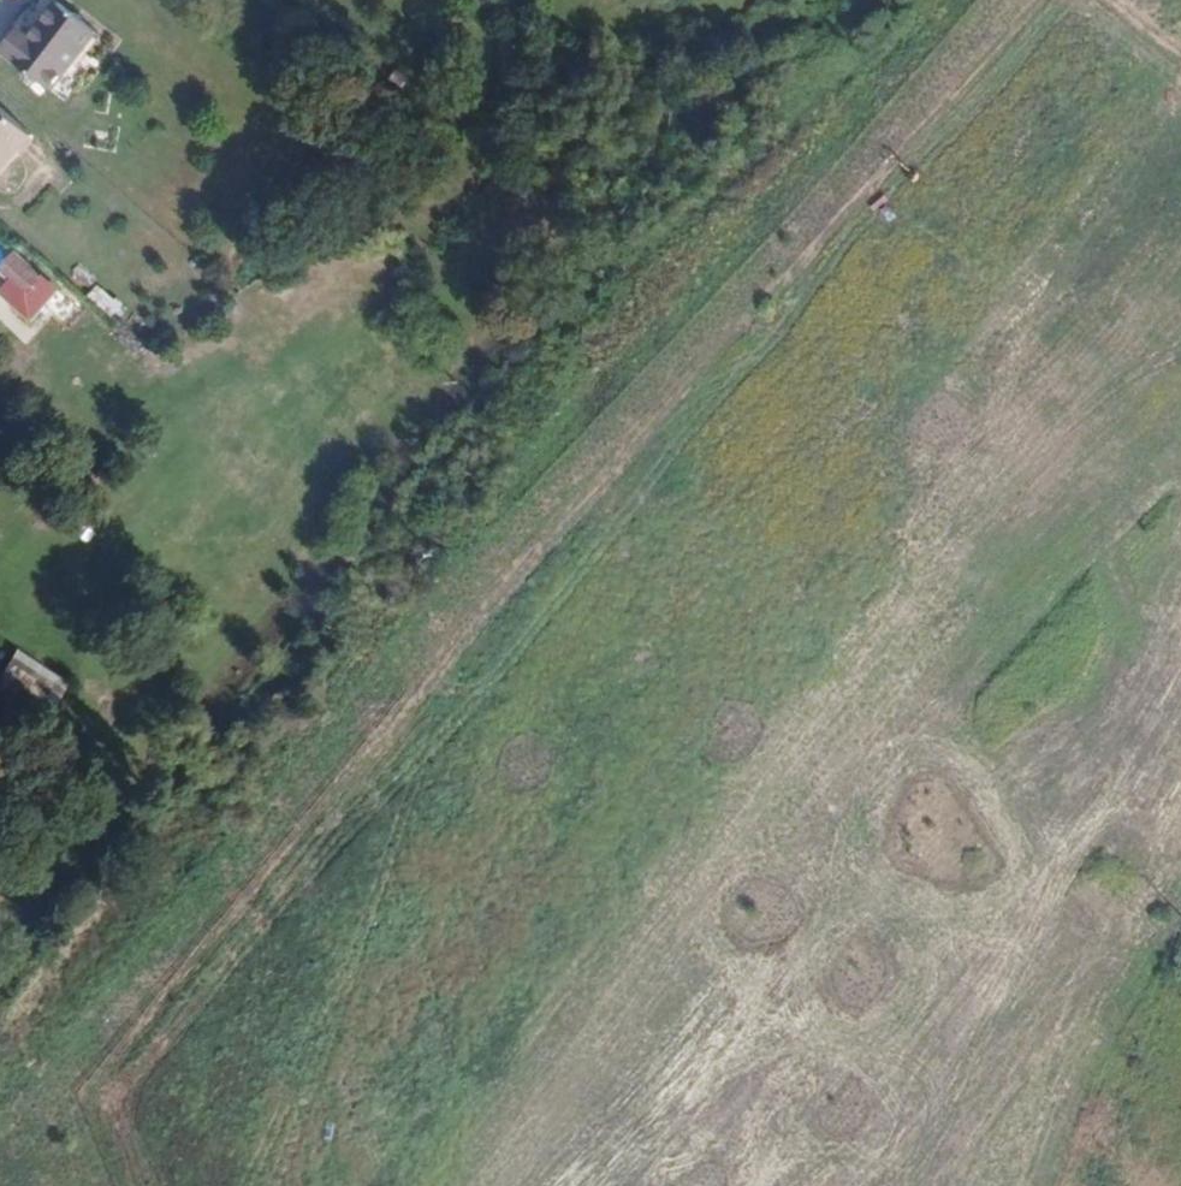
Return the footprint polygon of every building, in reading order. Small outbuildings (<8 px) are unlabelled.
[(69,84),(116,30),(83,0),(58,0),(21,41),(69,84)] [(32,140),(0,111),(0,176),(32,140)] [(0,288),(0,292),(27,321),(59,292),(17,247),(0,263),(0,270),(9,280),(0,288)]
